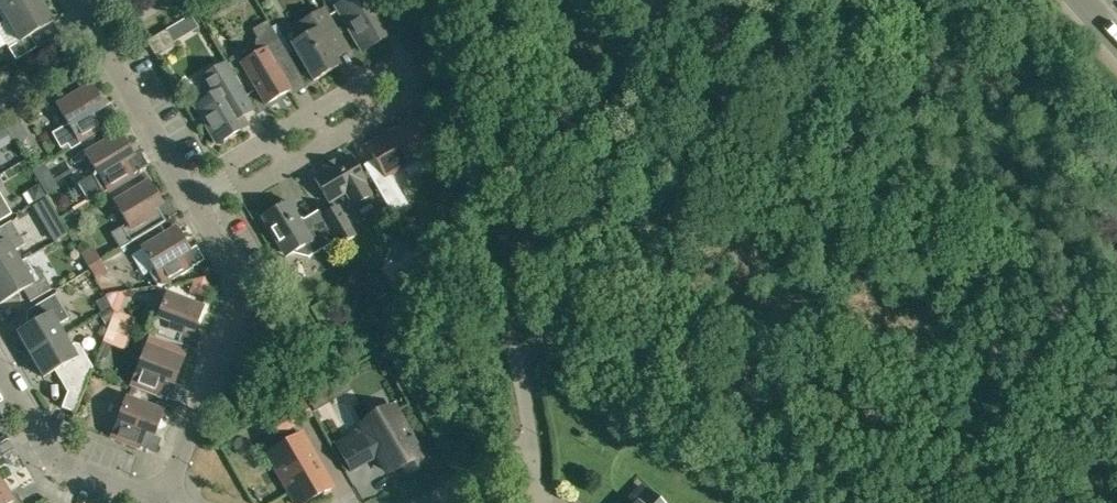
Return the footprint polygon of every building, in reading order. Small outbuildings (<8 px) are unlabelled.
[(16,60),(37,48),(30,36),(53,22),(40,0),(7,20),(0,24),(0,34),(16,60)] [(7,20),(40,0),(0,0),(0,24),(7,20)] [(335,6),(363,52),(394,33),(385,20),(402,10),(400,0),(345,0),(335,6)] [(338,66),(334,59),(348,51),(323,9),(298,24),(305,36),(292,44),(313,81),(338,66)] [(255,55),(241,63),(265,104),(290,89),(284,79),(285,75),(296,68),(288,55),(278,39),(267,21),(252,30),(258,39),(255,40),(255,55)] [(181,33),(175,24),(166,30),(173,42),(179,38),(181,33)] [(173,43),(166,30),(147,41),(154,54),(173,43)] [(253,109),(248,100),(226,63),(200,78),(206,90),(205,91),(204,95),(206,99),(195,105),(217,143),(246,126),(241,117),(253,109)] [(85,78),(77,83),(52,97),(69,125),(54,134),(62,147),(67,144),(70,148),(112,122),(90,85),(85,78)] [(19,118),(5,126),(16,145),(30,138),(19,118)] [(367,146),(375,159),(386,177),(430,150),(412,119),(367,146)] [(4,127),(0,129),(0,138),(5,146),(13,142),(4,127)] [(89,202),(133,175),(124,161),(132,156),(119,134),(86,153),(97,172),(78,183),(89,202)] [(350,156),(338,163),(336,160),(324,166),(326,170),(314,178),(329,203),(347,192),(353,202),(370,192),(364,182),(365,181),(350,156)] [(43,163),(31,170),(34,176),(47,169),(43,163)] [(110,233),(120,249),(162,224),(153,210),(161,205),(142,173),(109,192),(127,223),(110,233)] [(393,180),(378,189),(392,213),(407,204),(393,180)] [(44,195),(38,185),(27,191),(33,202),(44,195)] [(4,201),(0,194),(0,221),(12,214),(4,201)] [(40,217),(52,209),(46,199),(33,206),(40,217)] [(337,241),(324,219),(321,214),(302,225),(288,201),(261,217),(285,258),(292,254),(308,257),(337,241)] [(339,209),(324,219),(337,241),(339,245),(355,236),(339,209)] [(20,262),(13,251),(25,244),(11,221),(0,228),(0,274),(20,262)] [(197,265),(175,228),(142,248),(155,270),(149,273),(157,286),(164,285),(197,265)] [(80,253),(89,267),(101,260),(92,246),(80,253)] [(44,277),(38,268),(33,271),(26,259),(20,263),(20,262),(0,274),(0,304),(23,290),(30,302),(51,289),(44,277)] [(108,273),(101,260),(89,267),(96,280),(108,273)] [(202,308),(166,294),(157,317),(151,314),(145,331),(187,348),(202,308)] [(17,333),(30,355),(63,336),(57,325),(68,318),(54,295),(33,307),(40,319),(17,333)] [(105,297),(95,302),(101,312),(110,307),(105,297)] [(321,301),(310,308),(319,324),(331,317),(321,301)] [(111,308),(101,314),(107,325),(113,311),(111,308)] [(103,339),(114,343),(122,323),(111,318),(103,339)] [(70,346),(63,336),(30,355),(43,377),(60,367),(70,385),(61,408),(75,413),(92,367),(79,345),(74,343),(70,346)] [(167,400),(182,360),(146,346),(131,386),(167,400)] [(314,411),(327,403),(319,389),(306,397),(314,411)] [(111,438),(138,448),(144,433),(153,436),(162,412),(126,398),(111,438)] [(401,462),(406,471),(430,458),(429,457),(424,460),(416,446),(417,446),(412,437),(411,437),(395,409),(335,443),(351,472),(378,456),(386,471),(401,462)] [(290,427),(281,412),(270,418),(279,434),(290,427)] [(275,464),(291,492),(297,502),(304,502),(332,487),(301,434),(284,443),(268,453),(275,464)] [(18,497),(12,501),(0,481),(0,502),(22,502),(18,497)] [(645,489),(632,502),(659,502),(645,489)]
